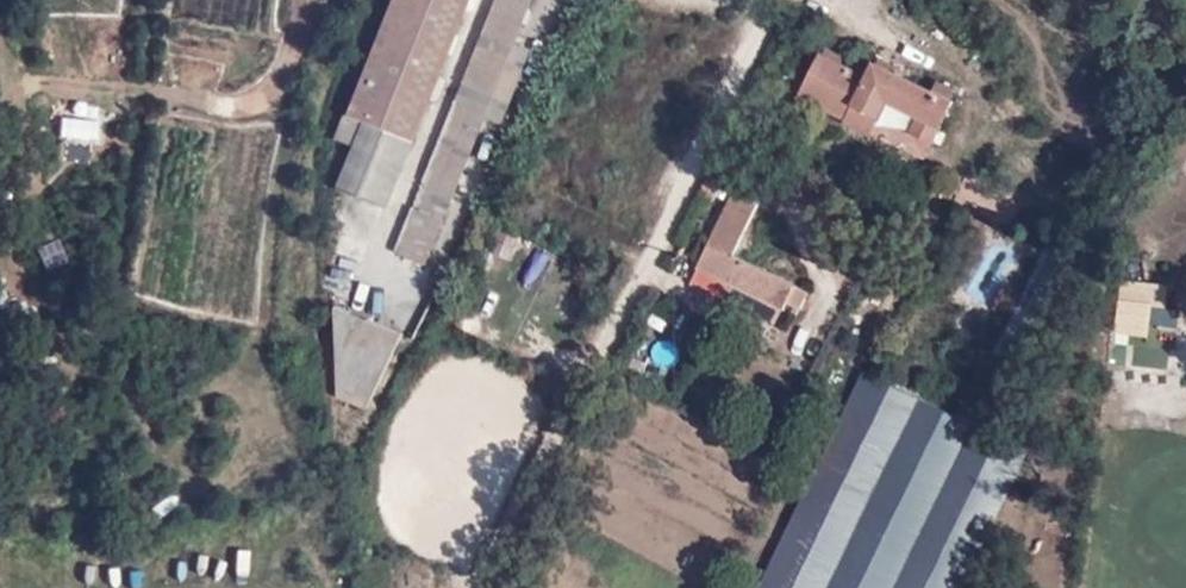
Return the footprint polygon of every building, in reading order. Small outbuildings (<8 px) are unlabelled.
[(332,138),(348,144),(331,185),(383,205),(463,0),(386,0),(332,138)] [(529,47),(514,41),(530,0),(495,0),(395,250),(424,262),(483,114),(500,121),(529,47)] [(869,73),(821,51),(800,92),(849,115),(845,121),(872,132),(886,102),(919,117),(910,135),(934,148),(956,100),(874,62),(869,73)] [(722,183),(708,175),(700,192),(713,199),(722,183)] [(758,202),(734,190),(690,283),(772,323),(787,300),(801,307),(812,289),(735,248),(758,202)] [(400,332),(334,305),(336,395),(365,407),(400,332)] [(866,369),(759,587),(961,587),(1029,451),(866,369)]
